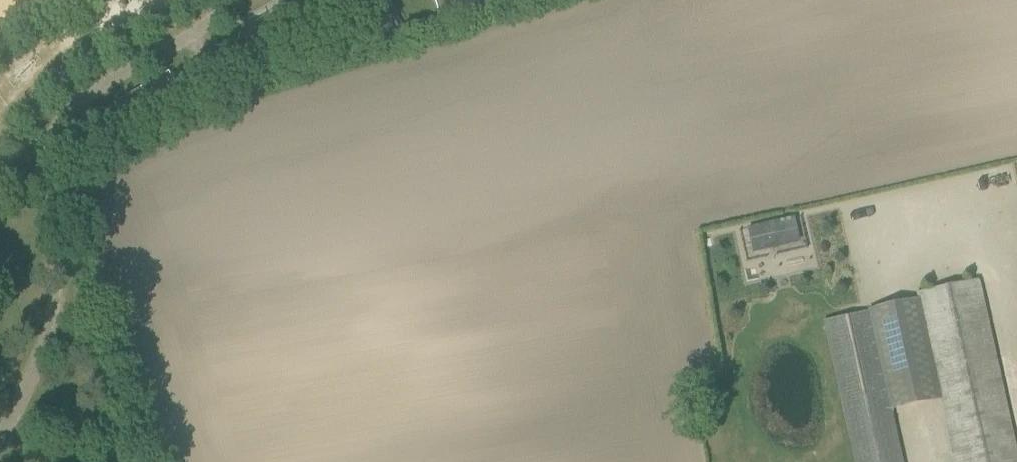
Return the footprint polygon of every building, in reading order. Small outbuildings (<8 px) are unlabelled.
[(402,27),(386,0),(365,0),(377,21),(386,36),(402,27)] [(750,228),(755,251),(802,240),(797,217),(750,228)] [(955,461),(1016,461),(1016,454),(978,280),(918,293),(955,461)] [(869,312),(824,322),(855,461),(902,461),(891,411),(869,312)]
